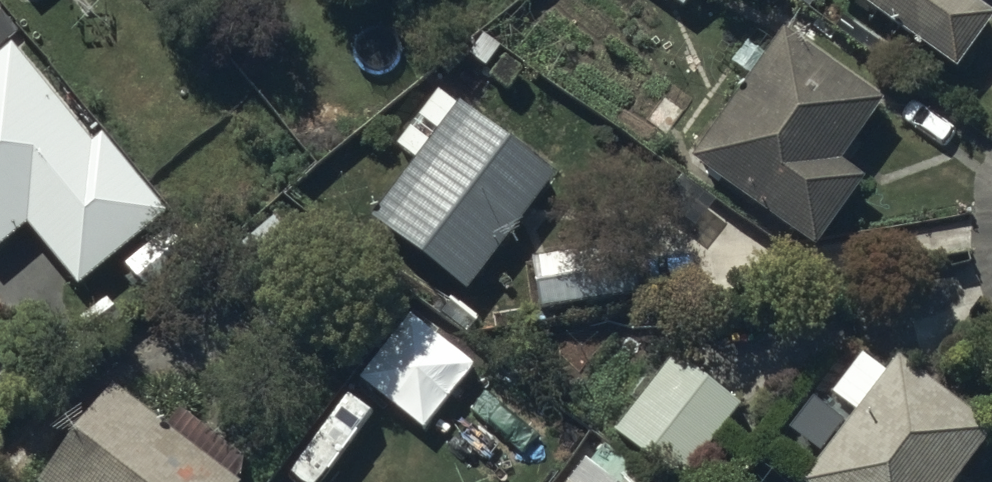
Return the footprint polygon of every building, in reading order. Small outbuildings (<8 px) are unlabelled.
[(953,68),(991,15),(970,0),(858,0),(953,68)] [(26,222),(78,284),(164,211),(0,17),(0,243),(26,222)] [(882,97),(781,28),(689,162),(812,246),(862,174),(839,159),(882,97)] [(455,104),(437,89),(393,144),(414,161),(371,214),(463,288),(554,175),(459,99),(455,104)] [(630,241),(531,256),(539,310),(638,295),(630,241)] [(672,346),(610,429),(680,481),(742,398),(672,346)] [(853,410),(800,481),(952,481),(991,427),(894,357),(884,371),(860,354),(830,394),(853,410)] [(31,481),(240,481),(257,460),(180,403),(163,426),(104,383),(31,481)] [(503,387),(485,414),(511,432),(498,450),(523,468),(542,440),(524,427),(535,410),(503,387)] [(583,447),(558,481),(655,481),(603,445),(595,456),(583,447)]
